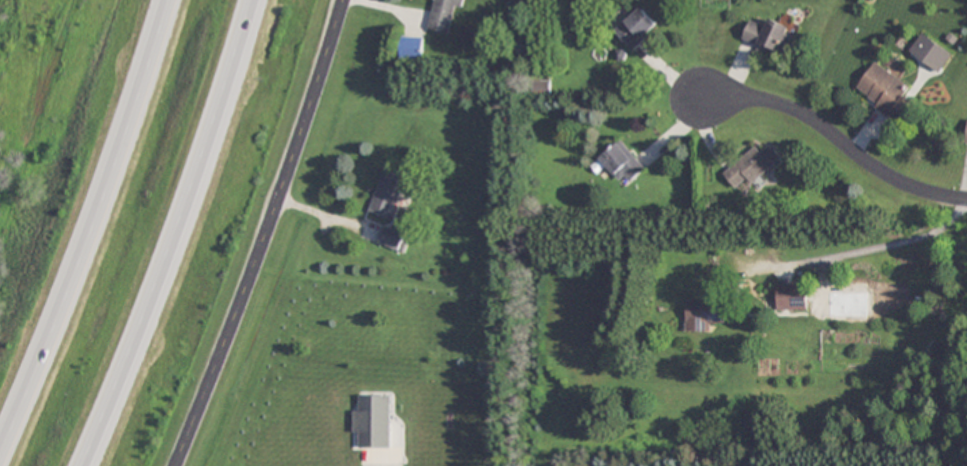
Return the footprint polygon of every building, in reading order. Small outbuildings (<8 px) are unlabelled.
[(465,0),(436,0),(429,29),(451,34),(458,5),(464,7),(465,0)] [(634,51),(661,23),(643,6),(616,34),(634,51)] [(798,36),(791,34),(793,28),(753,15),(744,41),(791,57),(798,36)] [(402,59),(425,59),(425,37),(402,37),(402,59)] [(912,102),(906,98),(913,86),(875,62),(855,92),(900,121),(912,102)] [(602,159),(628,186),(646,169),(620,141),(602,159)] [(758,147),(724,173),(736,188),(749,179),(753,184),(784,160),(772,144),(762,152),(758,147)] [(369,211),(392,219),(407,177),(384,168),(369,211)] [(809,284),(778,284),(778,310),(809,310),(809,284)] [(711,332),(711,323),(726,323),(726,301),(686,301),(686,332),(711,332)] [(392,448),(393,396),(357,396),(357,433),(360,433),(360,448),(392,448)]
